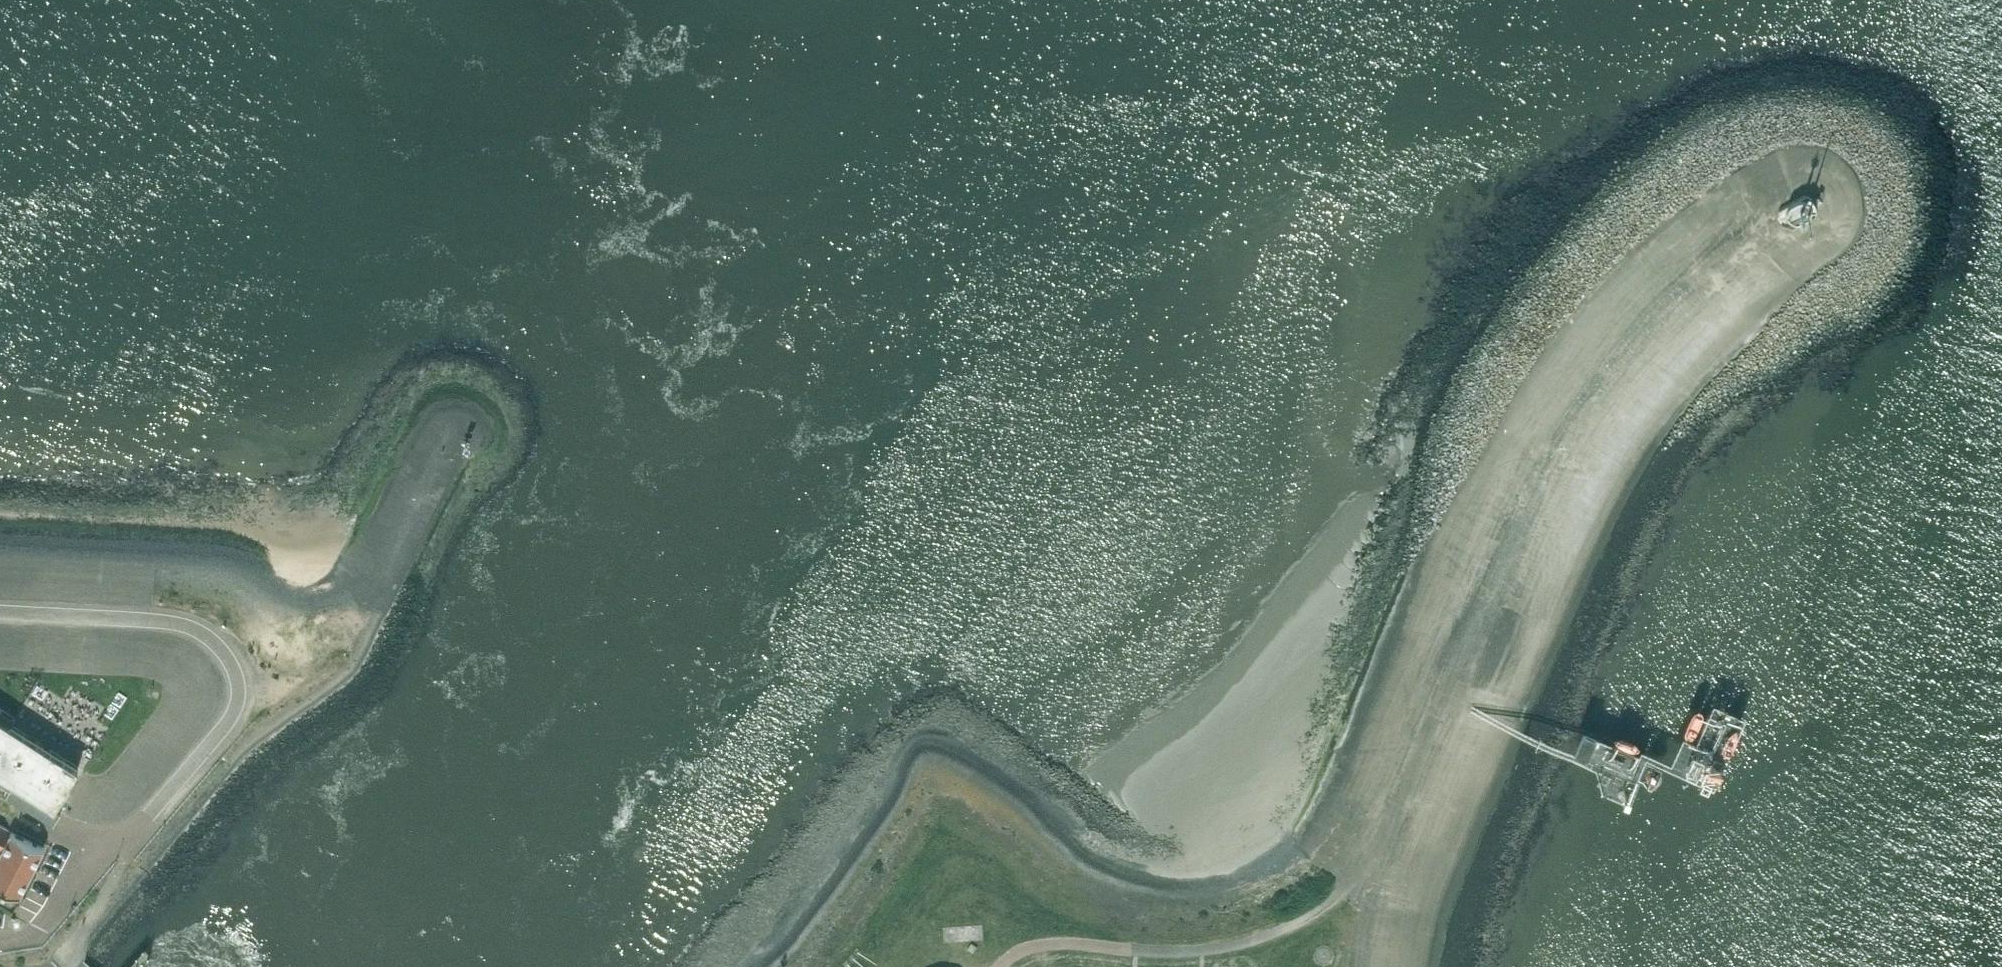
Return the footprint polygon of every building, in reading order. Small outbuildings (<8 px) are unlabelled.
[(1797,199),(1792,202),(1789,205),(1787,208),(1787,212),(1788,216),(1791,219),(1794,221),(1798,221),(1802,219),(1807,217),(1810,214),(1812,211),(1812,207),(1811,203),(1808,200),(1805,198),(1801,198),(1797,199)] [(471,444),(465,440),(462,446),(467,449),(471,444)] [(9,786),(5,792),(46,818),(52,822),(57,813),(59,811),(56,809),(52,807),(79,766),(11,724),(15,717),(0,707),(0,780),(9,786)] [(1,851),(0,853),(0,885),(2,886),(20,895),(32,871),(44,847),(12,830),(0,825),(0,850),(1,851)] [(972,942),(968,948),(973,952),(977,947),(972,942)]
